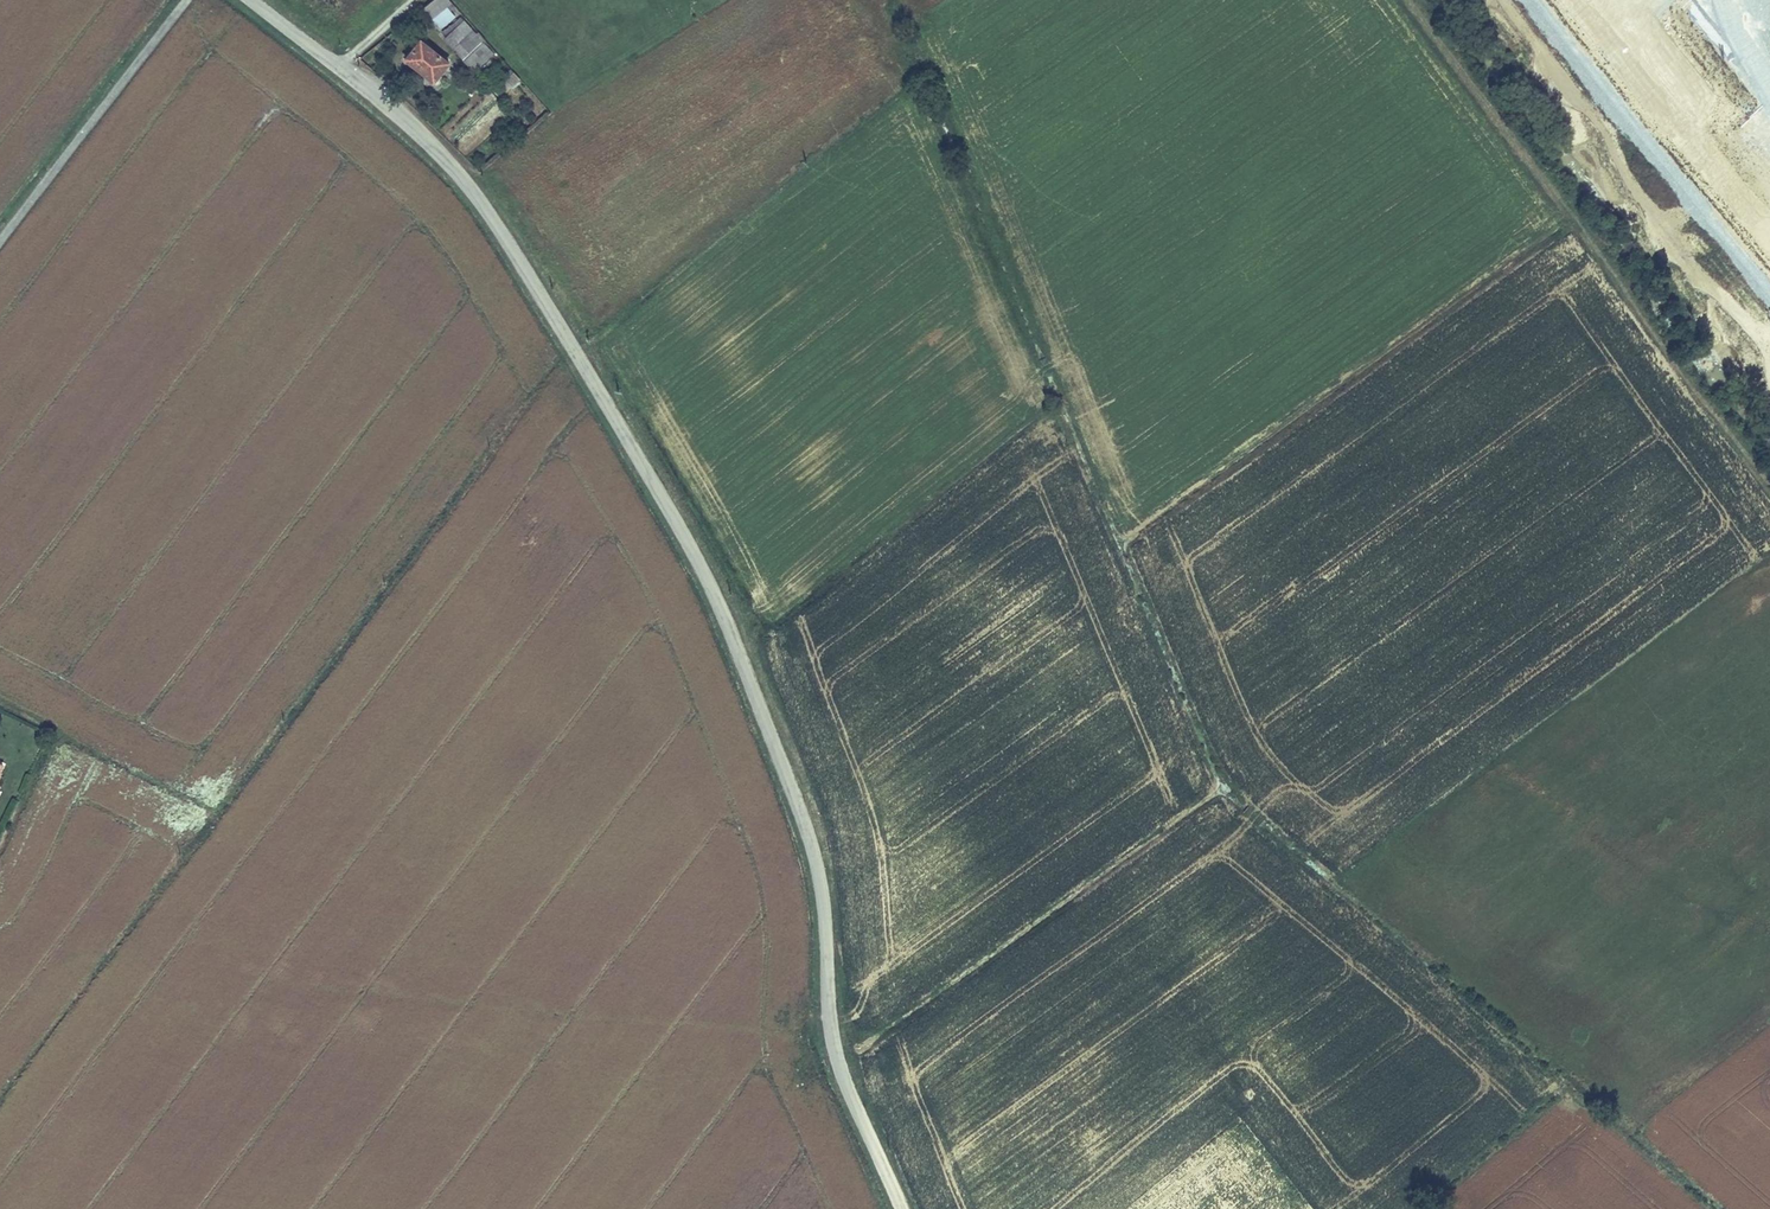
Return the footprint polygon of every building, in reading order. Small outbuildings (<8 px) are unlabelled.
[(450,0),(433,0),(422,9),(439,31),(457,17),(451,10),(455,6),(450,0)] [(474,71),(496,52),(466,19),(444,38),(474,71)] [(405,59),(434,83),(451,62),(422,38),(405,59)] [(521,80),(511,68),(502,77),(505,81),(502,84),(507,89),(511,86),(512,88),(521,80)]
